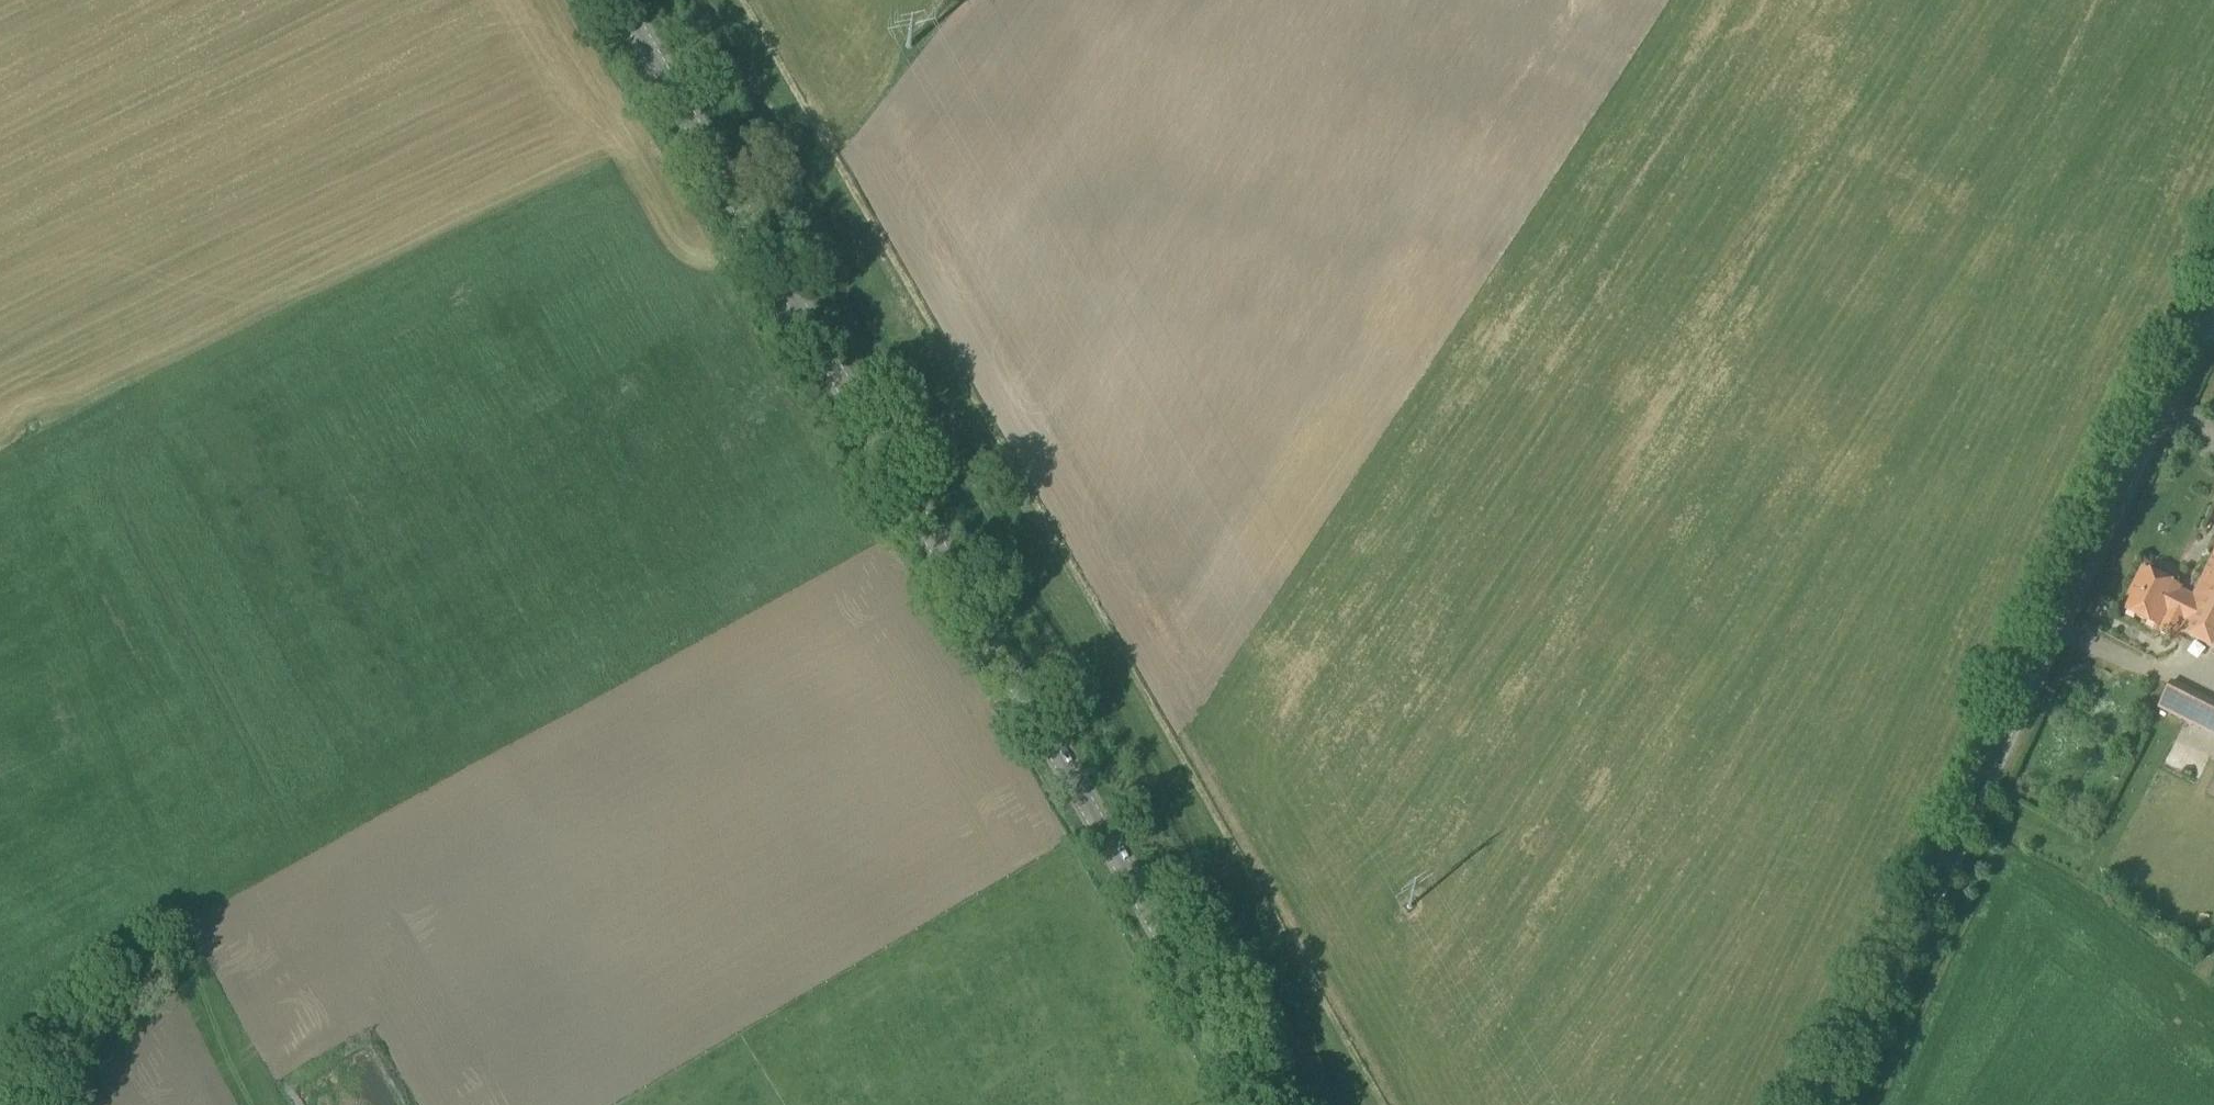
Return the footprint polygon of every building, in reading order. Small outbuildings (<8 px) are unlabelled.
[(2213,555),(2212,554),(2192,595),(2180,590),(2181,589),(2141,570),(2122,611),(2161,629),(2158,636),(2179,645),(2184,636),(2213,652),(2213,552),(2213,555)] [(2172,682),(2158,708),(2213,736),(2213,703),(2172,682)] [(156,924),(140,931),(145,945),(162,939),(156,924)]
